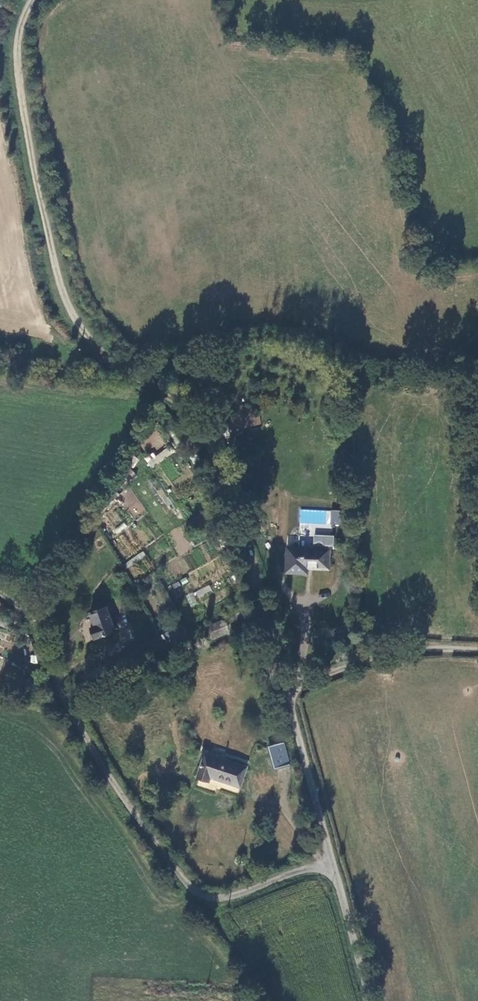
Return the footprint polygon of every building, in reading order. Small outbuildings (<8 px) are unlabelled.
[(150,466),(174,453),(171,446),(154,455),(153,453),(145,457),(150,466)] [(330,510),(331,525),(341,524),(340,510),(330,510)] [(261,512),(265,533),(273,532),(269,511),(261,512)] [(329,548),(286,546),(285,572),(307,573),(307,567),(328,568),(329,548)] [(198,596),(211,591),(209,586),(196,591),(198,596)] [(85,626),(90,637),(110,628),(99,603),(83,611),(90,624),(85,626)] [(234,621),(246,618),(244,611),(232,615),(234,621)] [(211,639),(226,633),(222,622),(207,627),(211,639)] [(290,765),(285,742),(280,743),(279,740),(275,741),(276,744),(270,746),(275,768),(290,765)] [(238,785),(245,766),(203,752),(195,776),(208,781),(210,775),(238,785)]
